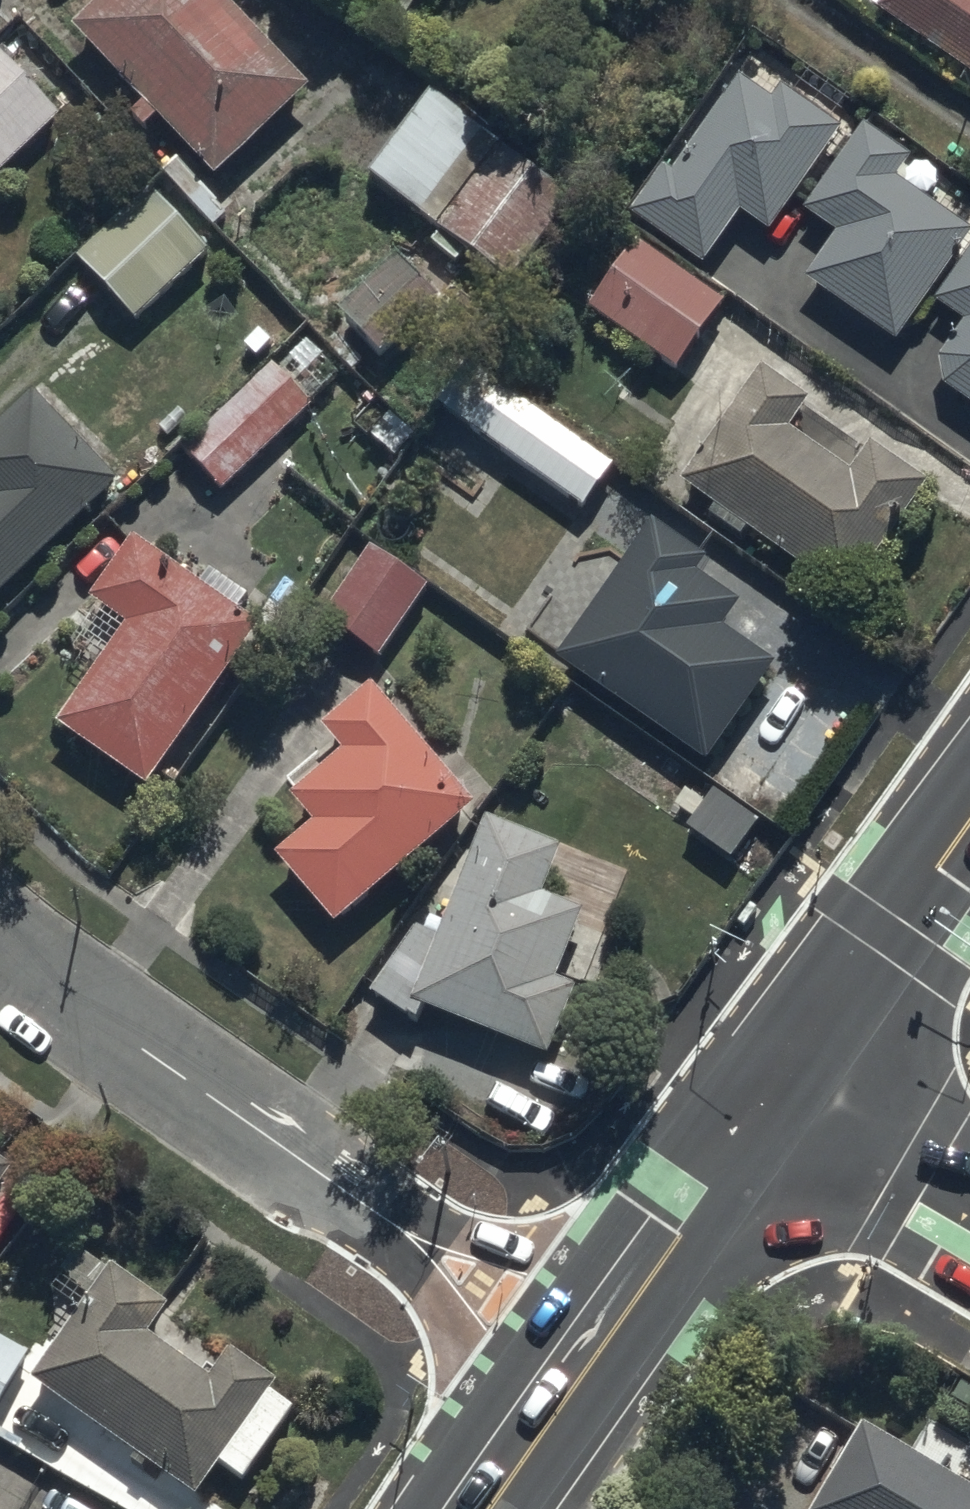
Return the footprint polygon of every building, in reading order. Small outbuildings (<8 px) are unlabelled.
[(144,112),(129,126),(145,143),(160,129),(218,190),(311,102),(214,0),(117,0),(75,39),(144,112)] [(875,19),(969,87),(969,0),(889,0),(875,19)] [(59,127),(0,64),(0,182),(59,127)] [(662,177),(630,222),(704,274),(740,224),(769,244),(841,141),(781,98),(772,112),(740,89),(673,184),(662,177)] [(574,213),(496,155),(431,106),(366,193),(433,244),(437,238),(513,294),(574,213)] [(837,244),(805,289),(894,351),(969,243),(897,193),(911,172),(863,139),(805,222),(837,244)] [(148,202),(77,268),(135,332),(207,265),(148,202)] [(631,250),(587,318),(678,378),(723,310),(631,250)] [(939,367),(946,397),(969,414),(969,262),(934,313),(962,333),(939,367)] [(429,406),(581,516),(610,475),(458,366),(429,406)] [(274,367),(182,455),(223,497),(315,410),(274,367)] [(767,381),(684,495),(846,613),(928,501),(869,458),(851,484),(791,440),(811,413),(767,381)] [(0,437),(0,609),(117,496),(31,407),(0,437)] [(651,531),(555,671),(708,776),(776,678),(722,641),(740,615),(697,586),(708,570),(651,531)] [(196,595),(133,551),(91,610),(102,617),(74,657),(100,675),(55,738),(145,802),(260,639),(237,624),(250,606),(209,577),(196,595)] [(371,558),(321,628),(377,668),(428,599),(371,558)] [(372,700),(325,741),(344,762),(289,810),(314,838),(278,870),(338,939),(476,819),(372,700)] [(707,800),(683,836),(730,868),(754,832),(707,800)] [(489,830),(413,1015),(551,1072),(580,1001),(557,992),(585,924),(543,908),(563,861),(489,830)] [(111,1277),(30,1394),(196,1508),(219,1474),(244,1491),(293,1420),(271,1404),(279,1393),(111,1277)] [(31,1366),(0,1347),(0,1416),(31,1366)] [(823,1508),(969,1508),(969,1505),(863,1442),(823,1508)]
